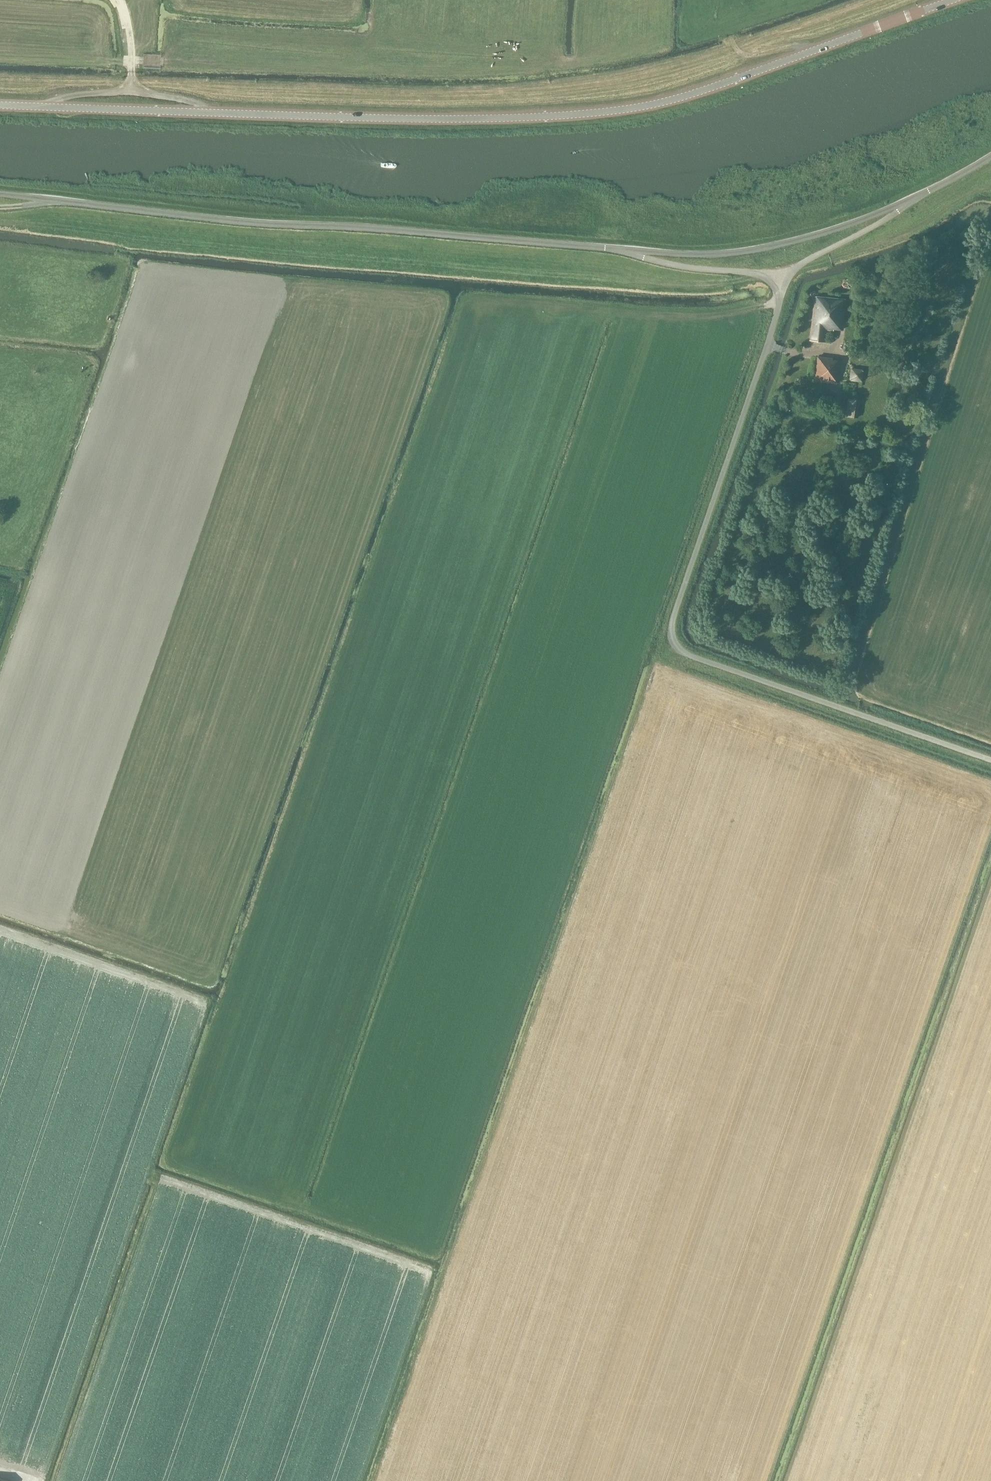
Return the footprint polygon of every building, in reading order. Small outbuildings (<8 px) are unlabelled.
[(810,341),(826,343),(827,331),(834,331),(834,330),(842,331),(846,300),(815,297),(810,341)] [(832,360),(832,358),(817,357),(815,381),(837,384),(840,361),(832,360)] [(846,417),(857,418),(859,400),(848,399),(846,417)]
